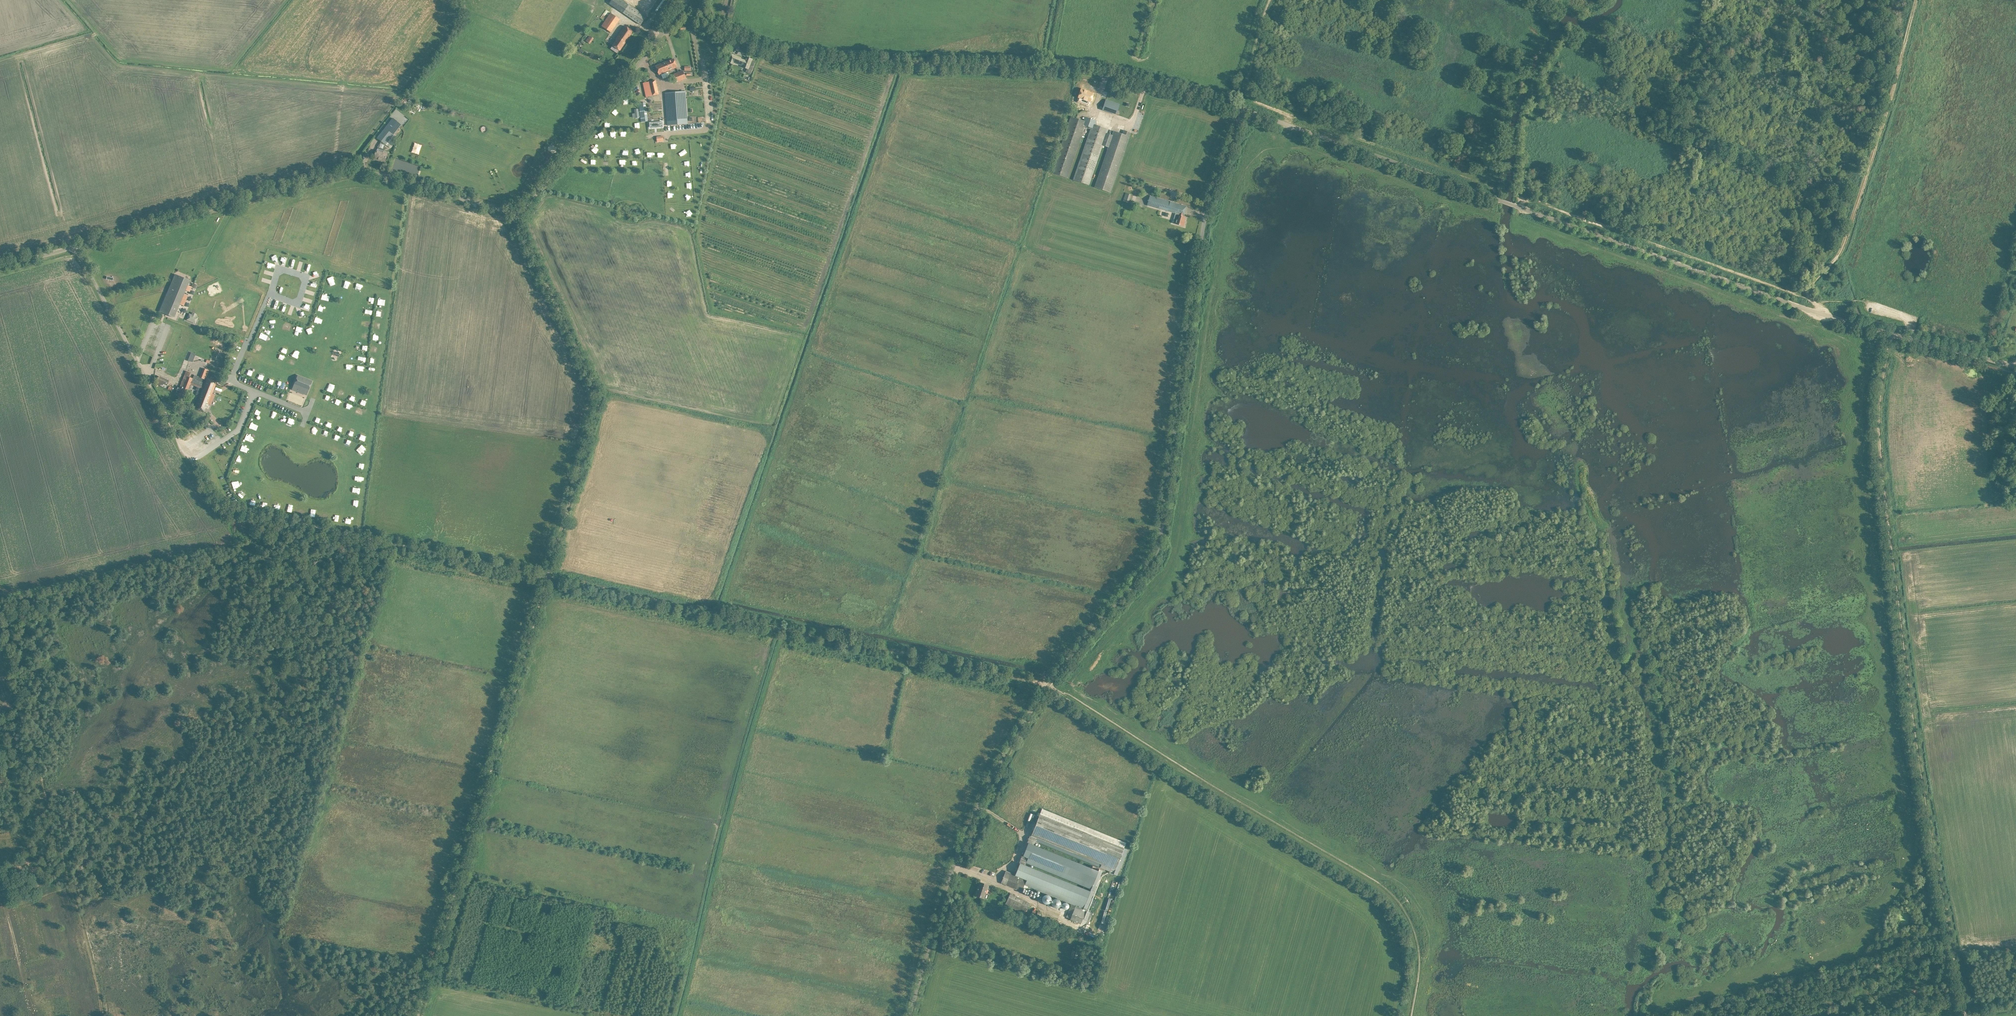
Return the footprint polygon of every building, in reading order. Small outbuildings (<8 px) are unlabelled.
[(629,5),(623,0),(612,0),(610,4),(623,13),(641,25),(646,16),(629,5)] [(610,12),(601,25),(611,32),(620,19),(610,12)] [(613,46),(616,48),(620,50),(633,31),(625,26),(617,37),(619,38),(613,46)] [(589,35),(585,40),(590,43),(594,38),(589,35)] [(750,64),(752,59),(747,57),(746,59),(745,59),(743,59),(737,56),(736,56),(735,55),(735,56),(732,54),(731,56),(728,56),(727,60),(728,60),(727,62),(733,64),(733,61),(743,65),(743,66),(748,68),(750,63),(750,64)] [(666,62),(667,65),(665,66),(668,72),(673,70),(673,69),(677,67),(676,63),(674,59),(666,62)] [(659,75),(664,73),(668,72),(665,66),(667,65),(666,62),(655,66),(659,75)] [(646,96),(651,95),(658,94),(656,85),(655,80),(643,83),(646,96)] [(1081,89),(1077,100),(1081,101),(1082,98),(1090,101),(1093,94),(1087,91),(1081,89)] [(688,124),(685,91),(665,93),(667,125),(688,124)] [(1106,100),(1104,104),(1102,110),(1116,114),(1118,110),(1120,110),(1122,106),(1119,106),(1120,104),(1106,100)] [(645,102),(639,102),(642,132),(649,131),(645,102)] [(1070,116),(1052,172),(1069,177),(1086,127),(1090,128),(1072,179),(1089,185),(1102,145),(1107,147),(1094,186),(1110,192),(1131,132),(1123,130),(1122,133),(1113,130),(1112,134),(1107,133),(1108,129),(1096,124),(1096,122),(1097,121),(1085,117),(1084,119),(1084,121),(1070,116)] [(393,118),(381,134),(378,138),(386,144),(388,145),(392,140),(390,139),(395,132),(396,131),(397,133),(398,133),(407,120),(403,117),(401,120),(400,120),(398,122),(393,118)] [(384,150),(383,152),(377,151),(374,159),(378,160),(379,159),(385,161),(388,151),(384,150)] [(1176,223),(1176,224),(1183,226),(1185,217),(1183,216),(1186,206),(1181,205),(1150,196),(1148,205),(1177,214),(1176,218),(1174,218),(1173,223),(1176,223)] [(160,311),(174,317),(189,280),(175,274),(160,311)] [(195,316),(196,314),(190,311),(186,320),(195,323),(198,317),(195,316)] [(179,389),(187,392),(190,384),(202,388),(204,383),(201,382),(205,371),(201,369),(198,377),(194,375),(192,378),(189,377),(190,373),(186,371),(179,389)] [(155,384),(166,388),(169,380),(159,376),(155,384)] [(198,399),(197,398),(194,407),(202,410),(204,406),(205,407),(209,397),(212,398),(214,394),(211,393),(215,382),(212,381),(212,380),(206,377),(204,383),(202,388),(198,399)] [(298,377),(294,389),(308,395),(313,383),(298,377)] [(187,392),(179,389),(181,390),(180,392),(181,392),(181,393),(179,393),(177,397),(179,397),(177,401),(182,403),(184,399),(187,392)] [(306,432),(312,434),(315,426),(309,424),(306,432)] [(362,444),(356,450),(361,455),(365,452),(363,451),(366,448),(362,444)] [(243,453),(244,452),(246,453),(248,448),(242,445),(239,450),(243,453)] [(1036,838),(1063,849),(1062,852),(1114,872),(1124,847),(1086,832),(1087,830),(1073,824),(1072,827),(1039,813),(1031,834),(1030,834),(1027,843),(1023,854),(1022,854),(1018,863),(1020,864),(1015,875),(1006,871),(1001,883),(1021,891),(1023,887),(1027,888),(1028,886),(1075,905),(1070,919),(1081,924),(1085,923),(1091,910),(1087,908),(1096,887),(1094,886),(1095,884),(1093,884),(1098,870),(1034,844),(1036,838)] [(975,895),(983,898),(988,885),(980,882),(975,895)] [(1012,908),(1017,896),(1010,893),(1004,904),(1012,908)] [(1042,898),(1042,899),(1042,900),(1042,901),(1043,902),(1044,903),(1045,903),(1047,904),(1048,903),(1049,903),(1050,902),(1050,901),(1051,900),(1051,899),(1051,898),(1050,896),(1049,895),(1048,894),(1047,894),(1045,894),(1044,895),(1043,896),(1042,897),(1042,898)] [(1061,903),(1061,902),(1060,902),(1060,901),(1060,900),(1059,899),(1058,899),(1058,898),(1057,898),(1056,898),(1055,898),(1054,898),(1054,899),(1053,899),(1052,900),(1052,901),(1051,902),(1051,903),(1051,904),(1052,904),(1052,905),(1053,906),(1054,907),(1055,907),(1056,907),(1057,907),(1058,907),(1059,906),(1060,905),(1060,904),(1061,903)]
